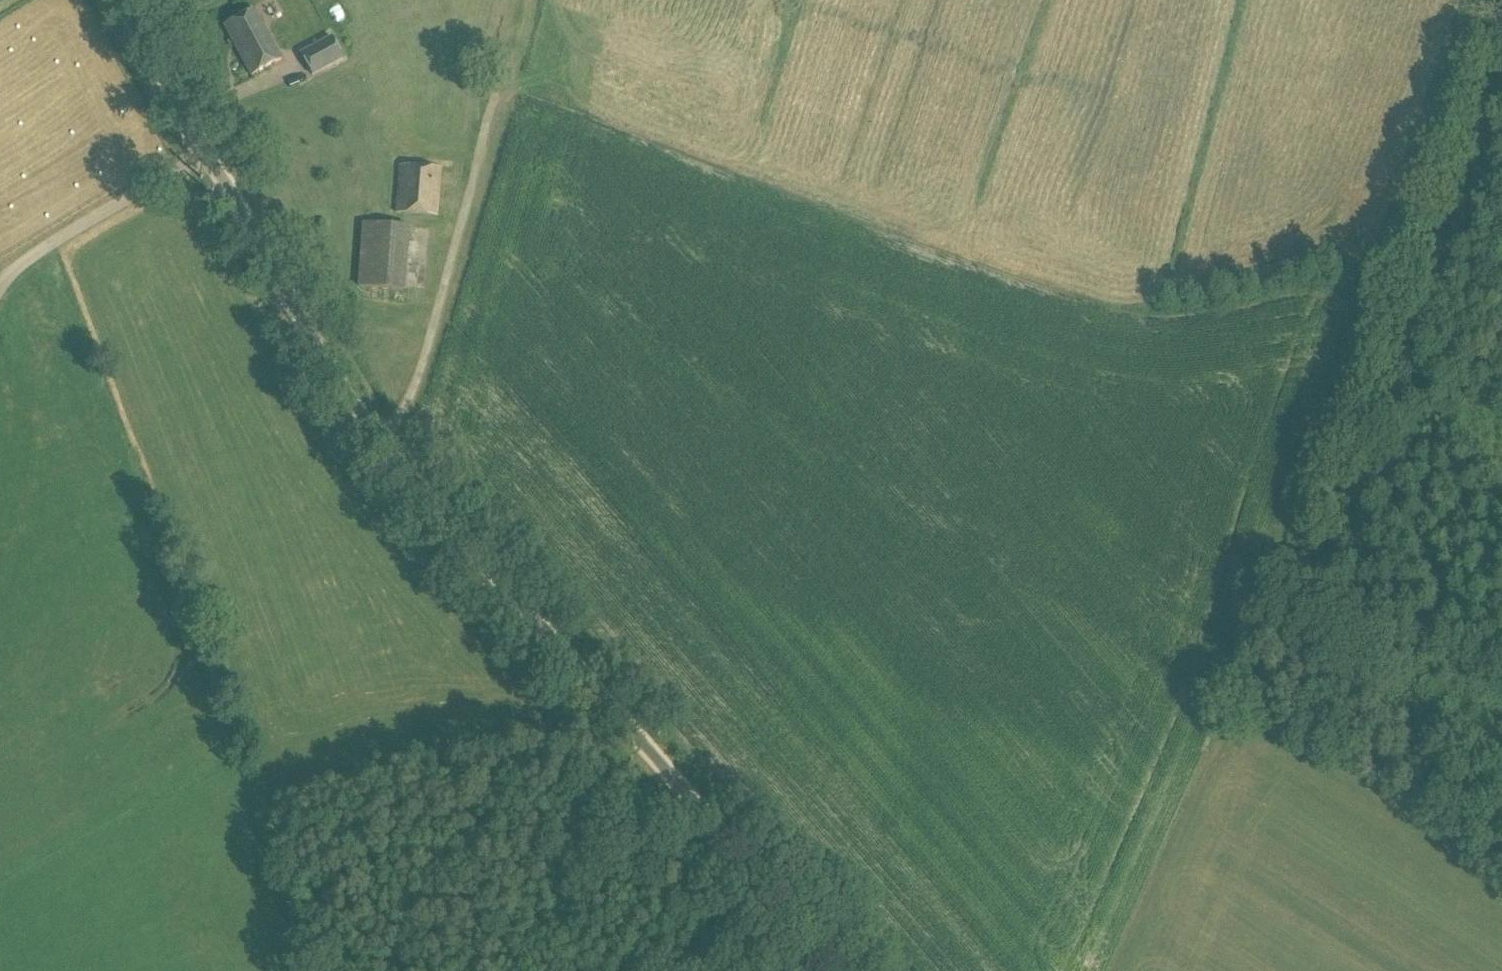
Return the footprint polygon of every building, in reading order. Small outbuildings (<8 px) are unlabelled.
[(224,27),(251,76),(281,60),(254,10),(224,27)] [(331,36),(299,54),(312,78),(344,60),(331,36)] [(395,213),(437,216),(440,170),(399,167),(395,213)] [(358,287),(404,290),(408,227),(362,224),(358,287)]
